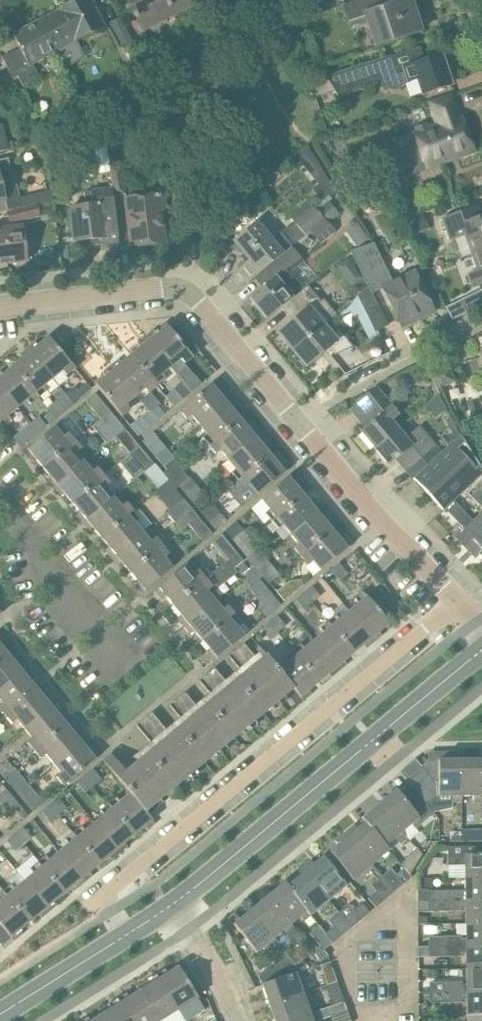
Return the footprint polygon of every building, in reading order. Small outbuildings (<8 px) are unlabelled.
[(38,21),(54,54),(62,68),(78,60),(70,45),(76,42),(75,41),(105,26),(91,0),(74,0),(58,9),(58,10),(38,21)] [(187,0),(127,0),(136,18),(138,17),(143,28),(190,5),(187,0)] [(319,10),(340,0),(314,0),(319,10)] [(389,0),(358,0),(343,5),(350,25),(367,20),(375,46),(421,31),(411,0),(403,0),(391,4),(389,0)] [(131,40),(120,17),(108,23),(120,46),(131,40)] [(54,54),(38,21),(13,34),(21,52),(9,58),(24,87),(41,78),(34,64),(54,54)] [(150,52),(141,36),(133,40),(142,57),(150,52)] [(396,87),(408,82),(417,80),(422,94),(432,91),(451,84),(450,82),(454,81),(450,68),(446,70),(442,55),(424,61),(419,47),(387,58),(391,71),(378,75),(379,78),(381,81),(384,84),(388,86),(392,87),(396,87)] [(391,71),(387,58),(327,78),(339,97),(365,88),(362,81),(378,75),(391,71)] [(0,73),(0,88),(10,83),(4,71),(0,73)] [(459,116),(452,95),(425,104),(432,125),(395,138),(407,175),(474,151),(461,115),(459,116)] [(307,145),(287,159),(294,168),(302,161),(305,164),(313,156),(307,145)] [(112,155),(113,160),(118,164),(122,163),(126,159),(125,153),(120,150),(116,151),(112,155)] [(7,211),(21,208),(8,158),(0,160),(0,213),(7,211)] [(110,169),(112,189),(113,195),(113,196),(125,195),(122,167),(110,169)] [(324,185),(315,193),(321,201),(334,190),(325,175),(319,180),(324,185)] [(113,196),(113,195),(112,189),(84,192),(86,206),(70,208),(73,242),(100,238),(101,244),(118,242),(113,196)] [(165,242),(159,195),(125,199),(131,246),(165,242)] [(416,199),(401,204),(406,216),(420,211),(416,199)] [(36,204),(21,208),(7,211),(11,224),(55,212),(54,200),(36,204)] [(292,247),(312,230),(325,219),(310,201),(290,217),(295,223),(282,233),(281,232),(270,241),(254,222),(234,240),(250,259),(237,269),(248,283),(254,278),(292,247)] [(328,201),(321,207),(332,221),(340,215),(328,201)] [(481,251),(481,217),(474,220),(471,210),(477,207),(477,206),(443,218),(451,240),(465,235),(472,254),(481,251)] [(405,220),(411,236),(422,232),(416,216),(405,220)] [(333,229),(325,219),(312,230),(320,239),(333,229)] [(348,231),(361,244),(369,236),(357,223),(348,231)] [(22,226),(0,229),(0,264),(26,261),(22,226)] [(394,282),(374,242),(351,251),(372,294),(382,289),(402,328),(417,321),(414,315),(432,307),(414,272),(394,282)] [(267,319),(281,307),(303,289),(289,273),(303,261),(292,247),(254,278),(262,288),(250,298),(267,319)] [(472,254),(478,271),(467,275),(472,288),(481,284),(481,251),(472,254)] [(364,280),(348,258),(338,266),(354,288),(364,280)] [(293,321),(278,333),(292,350),(296,347),(323,324),(336,314),(323,298),(320,301),(307,286),(303,289),(281,307),(293,321)] [(388,326),(369,287),(358,296),(365,310),(376,332),(388,326)] [(453,322),(481,307),(481,292),(446,309),(453,322)] [(358,296),(348,304),(353,316),(365,310),(358,296)] [(332,335),(323,324),(292,350),(306,366),(330,347),(336,354),(352,347),(338,330),(332,335)] [(181,359),(184,364),(193,356),(188,351),(166,325),(158,332),(156,330),(155,332),(153,330),(146,336),(171,367),(181,359)] [(141,347),(132,354),(158,386),(167,379),(163,374),(171,367),(146,336),(138,343),(141,347)] [(35,342),(28,348),(54,379),(63,371),(66,375),(75,368),(70,363),(48,337),(38,345),(35,342)] [(22,358),(13,366),(40,398),(48,391),(44,387),(54,379),(28,348),(19,354),(22,358)] [(158,386),(132,354),(121,363),(118,359),(111,365),(136,396),(146,388),(150,393),(158,386)] [(455,382),(446,362),(429,369),(438,390),(455,382)] [(136,396),(111,365),(102,372),(106,376),(95,384),(122,416),(130,409),(127,404),(136,396)] [(18,408),(28,400),(32,405),(40,398),(13,366),(3,374),(0,371),(0,386),(18,408)] [(188,373),(182,379),(192,392),(202,383),(195,374),(188,373)] [(175,389),(183,399),(192,392),(183,382),(175,389)] [(91,389),(86,383),(78,389),(73,387),(66,394),(73,403),(91,389)] [(192,415),(200,424),(230,399),(223,391),(219,394),(211,384),(180,410),(188,419),(192,415)] [(18,408),(0,386),(0,424),(3,427),(12,420),(8,416),(18,408)] [(361,431),(375,449),(395,432),(399,429),(388,417),(396,411),(376,388),(350,409),(365,428),(361,431)] [(101,420),(110,413),(95,394),(85,402),(101,420)] [(440,395),(426,406),(436,418),(447,409),(440,395)] [(203,437),(210,446),(241,420),(232,410),(236,407),(230,399),(200,424),(208,434),(203,437)] [(61,412),(53,402),(47,407),(56,417),(61,412)] [(157,404),(149,411),(157,422),(166,415),(157,404)] [(149,429),(157,422),(149,411),(140,418),(149,429)] [(51,412),(44,417),(49,424),(56,418),(51,412)] [(124,429),(110,413),(101,420),(115,437),(124,429)] [(31,423),(39,432),(46,426),(38,417),(31,423)] [(241,420),(210,446),(217,454),(221,450),(229,459),(259,434),(252,426),(249,429),(241,420)] [(20,448),(39,432),(31,423),(12,438),(20,448)] [(34,457),(43,468),(76,441),(69,433),(64,436),(55,425),(23,451),(31,460),(34,457)] [(375,449),(388,465),(399,456),(410,468),(436,447),(420,427),(406,438),(399,429),(395,432),(375,449)] [(116,437),(130,455),(139,447),(125,430),(116,437)] [(157,460),(168,451),(153,432),(141,442),(157,460)] [(232,472),(239,481),(270,455),(262,445),(265,442),(259,434),(229,459),(237,469),(232,472)] [(413,478),(443,510),(445,509),(454,501),(481,474),(481,469),(460,435),(413,478)] [(54,488),(86,462),(78,452),(82,449),(76,441),(43,468),(51,477),(47,480),(54,488)] [(139,447),(130,455),(142,468),(150,461),(139,447)] [(168,480),(181,469),(173,460),(174,459),(168,451),(157,460),(163,468),(164,467),(166,470),(163,473),(169,480),(168,480)] [(270,455),(239,481),(246,489),(250,486),(258,495),(288,469),(282,461),(278,464),(270,455)] [(86,462),(54,488),(60,496),(64,493),(72,503),(105,476),(98,468),(93,471),(86,462)] [(145,473),(159,490),(169,482),(168,480),(155,464),(145,473)] [(181,469),(168,480),(169,482),(175,490),(180,486),(187,494),(197,486),(190,477),(189,478),(181,469)] [(272,521),(303,495),(295,485),(299,482),(292,474),(261,499),(270,510),(265,513),(272,521)] [(76,515),(84,524),(115,498),(106,488),(111,484),(105,476),(72,503),(80,512),(76,515)] [(157,493),(171,510),(173,508),(184,500),(175,490),(169,482),(159,490),(157,493)] [(197,486),(187,494),(192,500),(202,492),(197,486)] [(481,510),(481,494),(481,493),(473,501),(481,510)] [(303,495),(272,521),(279,530),(283,526),(291,535),(322,510),(315,502),(311,505),(303,495)] [(115,498),(84,524),(89,531),(93,527),(102,538),(134,512),(127,503),(122,507),(115,498)] [(188,525),(198,517),(197,517),(198,516),(184,499),(184,500),(173,508),(179,515),(172,520),(181,531),(188,525)] [(481,514),(473,521),(454,501),(445,509),(464,530),(456,538),(475,559),(479,555),(481,558),(481,514)] [(227,521),(212,504),(201,513),(216,530),(227,521)] [(322,510),(291,535),(299,545),(295,549),(301,557),(333,531),(324,520),(328,517),(322,510)] [(105,550),(113,559),(144,533),(136,524),(140,519),(134,512),(102,538),(109,547),(105,550)] [(203,524),(198,517),(188,525),(193,532),(203,524)] [(224,531),(239,549),(250,539),(236,522),(224,531)] [(333,531),(301,557),(307,564),(312,560),(320,570),(351,545),(344,537),(341,540),(333,531)] [(144,533),(113,559),(118,566),(122,563),(130,573),(163,546),(156,538),(151,542),(144,533)] [(211,544),(226,562),(236,553),(237,552),(222,534),(211,544)] [(255,565),(265,557),(250,539),(239,549),(247,558),(248,557),(255,565)] [(169,554),(163,546),(130,573),(138,582),(135,586),(141,594),(173,568),(165,558),(169,554)] [(226,562),(205,579),(173,606),(181,615),(177,618),(184,627),(216,600),(220,597),(215,591),(237,572),(234,569),(243,561),(236,553),(226,562)] [(269,584),(280,575),(265,557),(255,565),(256,567),(262,574),(261,577),(262,577),(269,584)] [(347,572),(340,563),(331,570),(339,579),(347,572)] [(165,596),(173,606),(205,579),(199,571),(194,574),(186,564),(154,590),(161,598),(165,596)] [(248,588),(255,597),(266,588),(259,579),(262,577),(261,577),(262,574),(256,567),(245,576),(252,584),(248,588)] [(295,592),(288,584),(277,593),(284,602),(291,595),(295,592)] [(304,592),(312,603),(320,596),(312,585),(304,592)] [(280,605),(266,588),(255,597),(264,608),(261,610),(266,617),(280,605)] [(312,603),(304,592),(296,599),(305,610),(312,603)] [(350,612),(375,642),(382,636),(379,632),(389,623),(363,592),(355,599),(359,604),(350,612)] [(216,600),(184,627),(190,634),(194,631),(203,641),(235,614),(228,606),(223,610),(216,600)] [(367,648),(375,642),(350,612),(340,620),(336,615),(329,622),(354,653),(363,645),(367,648)] [(235,614),(203,641),(210,650),(207,653),(213,661),(245,635),(236,625),(241,622),(235,614)] [(276,615),(269,621),(278,632),(285,626),(276,615)] [(270,639),(278,632),(269,621),(261,628),(270,639)] [(324,633),(315,641),(340,671),(347,665),(344,661),(354,653),(329,622),(320,629),(324,633)] [(302,645),(294,651),(319,682),(328,674),(331,678),(340,671),(315,641),(305,649),(302,645)] [(244,643),(236,650),(242,656),(249,649),(244,643)] [(118,769),(114,772),(118,778),(122,778),(148,809),(164,795),(173,788),(293,688),(279,671),(267,655),(262,649),(254,656),(247,662),(239,668),(225,680),(217,687),(209,693),(195,705),(187,711),(180,718),(165,729),(158,736),(150,742),(131,758),(118,769)] [(249,649),(242,656),(247,662),(254,656),(249,649)] [(236,650),(229,656),(234,662),(242,656),(236,650)] [(319,682),(294,651),(285,658),(289,663),(279,671),(293,688),(304,701),(312,694),(309,690),(319,682)] [(0,661),(0,690),(26,669),(19,661),(16,664),(8,654),(0,661)] [(247,662),(242,656),(234,662),(239,668),(247,662)] [(212,681),(219,674),(214,668),(206,674),(212,681)] [(6,715),(37,690),(29,679),(32,676),(26,669),(0,690),(0,699),(4,703),(0,706),(0,708),(6,715)] [(204,687),(212,681),(206,674),(199,681),(204,687)] [(219,674),(212,681),(217,687),(225,680),(219,674)] [(217,687),(212,681),(204,687),(209,693),(217,687)] [(37,690),(6,715),(12,723),(16,719),(25,729),(55,704),(49,696),(45,699),(37,690)] [(182,705),(190,699),(185,693),(177,699),(182,705)] [(182,705),(177,699),(169,705),(174,712),(182,705)] [(195,705),(190,699),(182,705),(187,711),(195,705)] [(28,742),(35,750),(66,724),(58,714),(61,711),(55,704),(25,729),(33,738),(28,742)] [(174,712),(180,718),(187,711),(182,705),(174,712)] [(151,713),(144,719),(148,725),(156,718),(151,713)] [(153,730),(161,724),(156,718),(148,725),(153,730)] [(144,719),(136,725),(141,731),(148,725),(144,719)] [(46,755),(54,764),(84,739),(78,731),(74,734),(66,724),(35,750),(41,758),(46,755)] [(153,730),(158,736),(165,729),(161,724),(153,730)] [(148,725),(141,731),(145,737),(153,730),(148,725)] [(153,730),(145,737),(150,742),(158,736),(153,730)] [(84,739),(54,764),(62,774),(57,778),(64,786),(95,759),(87,749),(91,746),(84,739)] [(460,760),(460,753),(438,753),(421,766),(428,775),(412,787),(433,812),(434,811),(452,807),(452,801),(462,801),(462,795),(460,795),(460,760)] [(111,754),(107,757),(103,761),(113,773),(114,772),(118,769),(112,762),(115,759),(111,754)] [(3,777),(13,768),(6,760),(0,765),(0,773),(3,777)] [(460,760),(460,795),(462,795),(473,795),(473,801),(481,801),(481,771),(481,760),(460,760)] [(13,768),(3,777),(17,794),(28,786),(13,768)] [(103,777),(94,768),(86,775),(94,785),(103,777)] [(94,785),(86,775),(77,782),(85,792),(94,785)] [(117,797),(109,804),(135,835),(144,827),(147,831),(155,824),(145,811),(148,809),(122,778),(118,778),(131,793),(121,802),(117,797)] [(28,786),(17,794),(32,811),(42,803),(28,786)] [(433,812),(412,787),(401,796),(396,790),(378,805),(400,831),(401,830),(410,823),(414,828),(433,812)] [(3,807),(13,798),(6,790),(0,795),(0,803),(3,807)] [(19,806),(13,798),(3,807),(10,814),(19,806)] [(58,798),(50,804),(59,815),(66,808),(58,798)] [(59,815),(50,804),(41,812),(50,822),(59,815)] [(135,835),(109,804),(101,811),(105,815),(95,823),(120,853),(127,847),(124,843),(135,835)] [(362,819),(365,823),(384,845),(384,844),(393,837),(397,842),(405,835),(401,830),(400,831),(378,805),(362,819)] [(81,826),(74,832),(99,864),(109,856),(112,860),(120,853),(95,823),(85,831),(81,826)] [(354,825),(344,833),(370,864),(388,849),(384,844),(384,845),(365,823),(357,829),(354,825)] [(23,827),(15,834),(24,844),(31,838),(23,827)] [(438,828),(430,828),(430,839),(438,839),(438,828)] [(481,830),(466,831),(467,843),(481,843),(481,831),(481,830)] [(99,864),(74,832),(65,840),(69,845),(60,852),(85,882),(92,876),(89,872),(99,864)] [(370,864),(344,833),(335,841),(338,845),(330,852),(352,879),(370,864)] [(24,844),(15,834),(7,841),(15,851),(24,844)] [(447,865),(460,864),(460,862),(465,861),(465,877),(481,877),(481,847),(447,848),(447,855),(447,865)] [(401,865),(404,869),(409,874),(422,855),(416,848),(401,865)] [(46,855),(38,862),(64,893),(74,885),(77,889),(85,882),(60,852),(50,860),(46,855)] [(338,891),(346,884),(336,872),(323,857),(315,864),(312,861),(302,869),(318,888),(328,900),(338,891)] [(64,893),(38,862),(30,869),(34,874),(25,881),(49,912),(57,905),(54,902),(64,893)] [(391,868),(381,877),(388,886),(393,892),(411,877),(410,875),(409,874),(404,869),(396,875),(391,868)] [(288,887),(310,915),(328,900),(302,869),(293,877),(296,880),(288,887)] [(388,886),(381,877),(370,885),(376,892),(368,899),(375,907),(393,892),(388,886)] [(465,877),(466,892),(460,892),(460,890),(427,890),(427,900),(481,900),(481,877),(465,877)] [(49,912),(25,881),(14,890),(10,885),(3,891),(29,923),(39,914),(42,918),(49,912)] [(303,921),(310,915),(288,887),(285,883),(267,898),(289,924),(299,916),(303,921)] [(29,923),(3,891),(0,893),(0,924),(0,925),(11,937),(14,941),(22,934),(19,931),(29,923)] [(267,898),(250,911),(272,938),(273,938),(282,930),(286,934),(293,928),(289,924),(267,898)] [(481,922),(481,900),(427,900),(417,900),(417,911),(460,910),(460,908),(466,908),(466,923),(481,922)] [(349,904),(338,913),(350,927),(369,912),(362,903),(354,910),(349,904)] [(272,938),(250,911),(240,919),(235,913),(228,919),(256,952),(267,943),(270,948),(277,943),(273,938),(272,938)] [(326,933),(333,942),(350,927),(338,913),(329,921),(334,927),(326,933)] [(466,923),(466,938),(461,938),(460,935),(447,935),(448,945),(481,945),(481,922),(466,923)] [(0,925),(0,943),(2,945),(11,937),(0,925)] [(322,946),(314,954),(318,959),(328,955),(324,949),(332,942),(319,926),(311,933),(322,946)] [(481,968),(481,945),(448,945),(448,956),(461,955),(461,953),(466,953),(466,968),(481,968)] [(429,946),(418,946),(418,957),(429,956),(429,946)] [(298,954),(292,959),(299,969),(306,963),(298,954)] [(258,975),(262,985),(281,978),(300,971),(288,955),(276,964),(258,975)] [(165,969),(155,975),(177,1010),(186,1004),(190,1005),(192,1008),(201,1003),(178,966),(168,973),(165,969)] [(466,968),(467,984),(461,984),(461,981),(448,981),(448,992),(481,992),(481,968),(466,968)] [(300,971),(281,978),(262,985),(269,1005),(301,993),(297,982),(303,979),(300,971)] [(139,991),(158,1020),(168,1020),(167,1020),(169,1015),(177,1010),(155,975),(136,986),(139,991)] [(343,1001),(339,988),(328,991),(332,1004),(343,1001)] [(274,1020),(289,1020),(309,1014),(308,1014),(304,1002),(310,1000),(307,990),(301,993),(269,1005),(274,1020)] [(139,991),(121,1002),(118,998),(116,999),(130,1020),(158,1020),(139,991)] [(448,992),(448,1002),(461,1002),(461,998),(467,998),(467,1015),(467,1020),(481,1020),(481,992),(448,992)] [(116,999),(108,1004),(111,1008),(100,1015),(103,1020),(130,1020),(116,999)] [(347,1011),(344,1001),(315,1012),(308,1014),(309,1014),(289,1020),(318,1020),(347,1011)]
